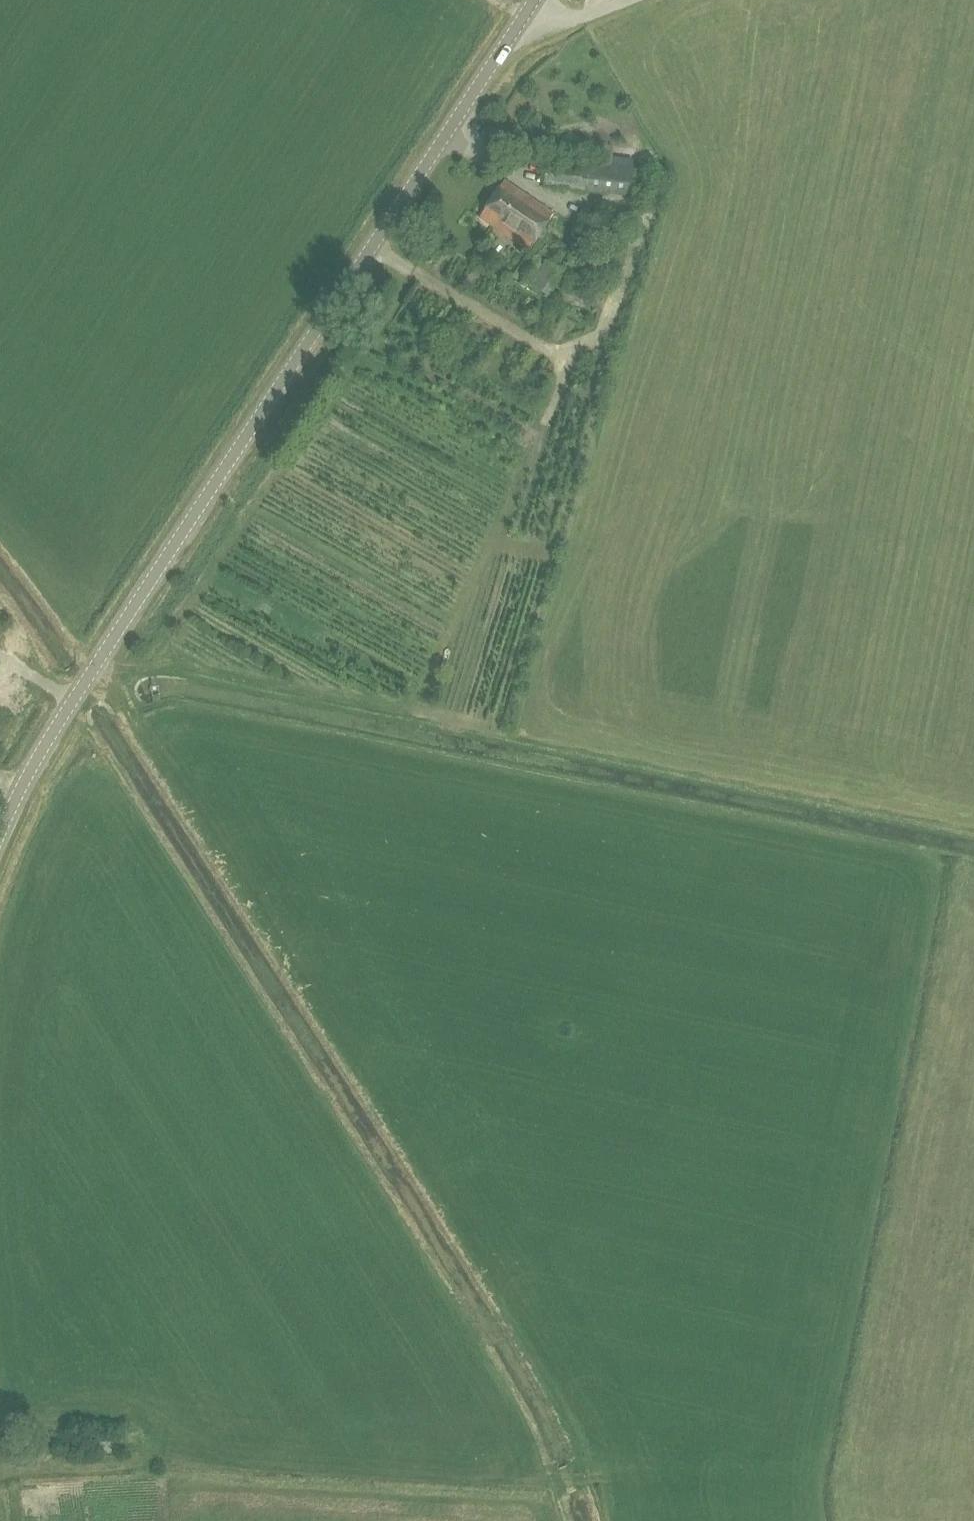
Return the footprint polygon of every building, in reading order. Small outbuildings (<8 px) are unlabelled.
[(549,164),(546,188),(585,193),(588,169),(549,164)] [(624,194),(627,169),(595,165),(593,191),(624,194)] [(481,219),(528,250),(553,214),(506,182),(481,219)]
